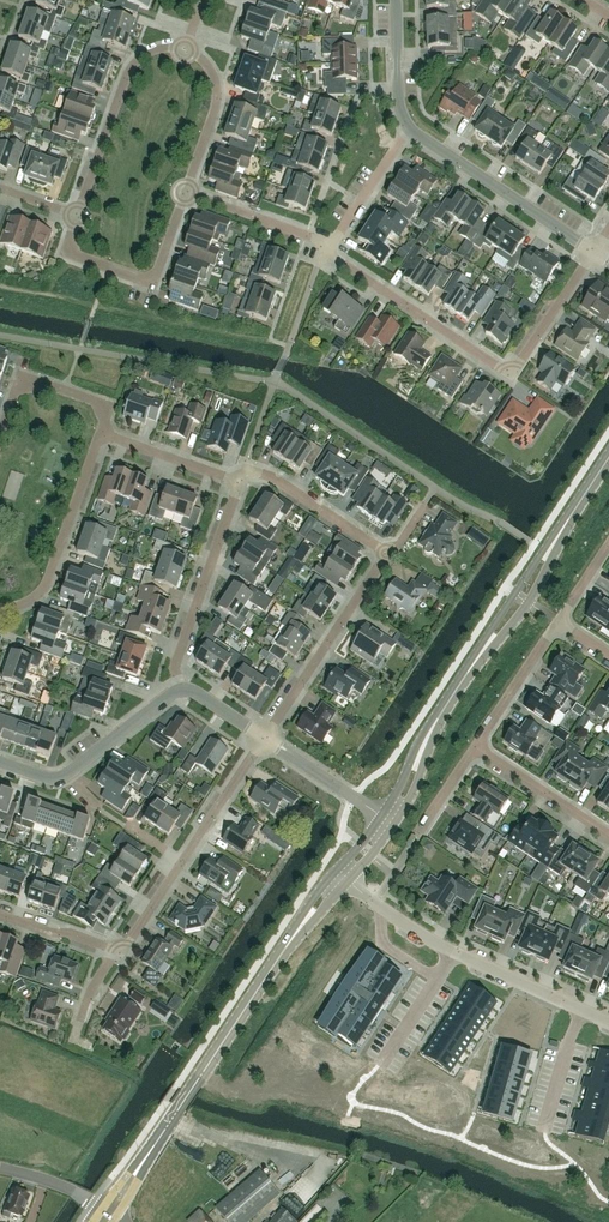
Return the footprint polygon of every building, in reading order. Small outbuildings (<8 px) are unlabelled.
[(35,4),(52,10),(50,15),(56,17),(61,18),(64,9),(57,6),(60,0),(37,0),(35,4)] [(115,7),(120,8),(131,12),(133,5),(147,10),(151,0),(118,0),(115,7)] [(267,7),(287,14),(290,5),(283,3),(284,0),(270,0),(267,7)] [(307,9),(323,14),(327,3),(334,6),(336,0),(310,0),(307,9)] [(334,6),(343,9),(340,17),(353,22),(358,7),(350,5),(352,0),(336,0),(334,6)] [(426,9),(442,8),(443,14),(455,13),(455,2),(447,3),(447,0),(426,0),(426,9)] [(475,13),(490,23),(497,12),(503,16),(514,0),(484,0),(475,13)] [(503,16),(509,21),(503,30),(518,39),(534,15),(527,10),(530,5),(523,0),(514,0),(503,16)] [(103,11),(100,18),(98,25),(102,26),(107,28),(129,36),(134,22),(117,16),(120,8),(115,7),(103,2),(100,10),(103,11)] [(250,11),(245,25),(268,33),(271,25),(281,29),(286,14),(270,8),(267,17),(250,11)] [(27,12),(23,25),(43,32),(50,34),(53,26),(56,17),(50,15),(43,12),(42,17),(27,12)] [(443,14),(443,19),(426,19),(426,34),(448,33),(448,25),(456,25),(455,13),(443,14)] [(535,21),(525,36),(538,45),(542,40),(548,44),(563,22),(550,14),(544,22),(542,26),(535,21)] [(563,22),(548,44),(555,48),(551,54),(565,63),(575,48),(568,43),(570,39),(576,31),(563,22)] [(23,25),(18,38),(32,43),(31,47),(39,50),(44,52),(46,44),(47,42),(40,40),(43,32),(23,25)] [(245,25),(241,38),(250,41),(247,51),(254,53),(259,55),(270,59),(275,44),(265,40),(268,33),(245,25)] [(131,39),(128,38),(129,36),(107,28),(102,26),(99,33),(93,30),(88,45),(100,50),(104,51),(107,43),(125,49),(125,47),(128,47),(131,39)] [(299,27),(298,34),(306,35),(307,27),(299,27)] [(448,33),(426,34),(427,48),(443,48),(443,53),(456,52),(456,42),(448,42),(448,33)] [(341,40),(322,40),(322,55),(331,55),(331,64),(356,64),(356,48),(341,48),(341,40)] [(577,54),(568,66),(582,76),(589,66),(594,70),(607,51),(594,43),(588,51),(582,47),(577,54)] [(10,45),(6,58),(26,66),(29,58),(36,60),(39,50),(31,47),(26,46),(25,50),(10,45)] [(87,45),(82,58),(79,67),(106,77),(111,62),(98,57),(100,50),(88,45),(87,45)] [(513,67),(518,51),(509,48),(504,64),(513,67)] [(299,59),(308,59),(308,51),(299,50),(299,59)] [(594,84),(608,93),(608,91),(608,53),(607,51),(594,70),(600,74),(594,84)] [(256,63),(245,59),(244,61),(241,61),(238,63),(237,65),(238,68),(241,70),(239,73),(261,81),(269,84),(277,61),(270,59),(259,55),(256,63)] [(26,66),(6,58),(1,71),(21,78),(20,81),(27,84),(30,76),(23,74),(26,66)] [(495,72),(499,65),(490,61),(487,68),(495,72)] [(331,64),(331,73),(324,73),(324,89),(327,89),(327,96),(343,96),(343,80),(356,79),(356,64),(331,64)] [(79,67),(76,76),(71,89),(85,93),(87,87),(101,92),(106,77),(79,67)] [(261,81),(239,73),(238,77),(235,77),(233,78),(232,81),(233,84),(235,86),(234,88),(245,92),(243,100),(251,103),(256,105),(259,96),(256,95),(257,92),(260,92),(262,91),(263,88),(263,85),(260,83),(261,81)] [(14,101),(17,93),(23,95),(26,87),(19,85),(18,88),(0,81),(0,96),(14,101)] [(452,97),(448,95),(439,108),(445,112),(447,110),(454,115),(456,112),(469,120),(479,104),(472,99),(474,96),(459,86),(452,97)] [(67,90),(59,111),(64,113),(90,122),(95,109),(90,107),(93,100),(71,92),(67,90)] [(314,95),(311,105),(308,113),(315,115),(336,123),(340,109),(325,104),(326,99),(314,95)] [(0,96),(0,111),(3,112),(2,115),(15,119),(18,111),(11,109),(14,101),(0,96)] [(479,124),(474,131),(477,133),(478,136),(479,138),(482,139),(485,138),(487,140),(500,121),(494,117),(496,113),(490,109),(494,102),(487,97),(475,116),(481,120),(479,124)] [(235,106),(229,121),(251,128),(254,119),(264,122),(268,109),(261,106),(256,105),(251,103),(248,111),(235,106)] [(90,122),(64,113),(59,126),(55,124),(52,132),(78,142),(81,134),(85,136),(90,122)] [(312,124),(305,121),(302,130),(314,135),(315,131),(331,136),(336,123),(315,115),(312,124)] [(251,128),(229,121),(224,136),(233,139),(231,147),(252,154),(257,141),(247,138),(251,128)] [(500,121),(487,140),(490,142),(490,145),(492,147),(495,148),(497,147),(500,149),(505,142),(508,138),(515,142),(525,126),(518,121),(514,126),(508,122),(506,125),(500,121)] [(545,140),(527,128),(518,142),(524,146),(515,159),(527,167),(545,140)] [(313,137),(301,133),(297,142),(305,145),(302,153),(322,160),(327,146),(311,141),(313,137)] [(605,140),(598,152),(608,159),(608,134),(605,140)] [(545,140),(527,167),(539,175),(547,162),(553,166),(563,152),(545,140)] [(0,145),(0,169),(6,171),(8,167),(14,169),(23,146),(10,141),(8,148),(0,145)] [(573,151),(584,159),(580,164),(587,169),(582,176),(602,189),(608,178),(608,175),(597,167),(602,159),(589,151),(578,143),(573,151)] [(27,147),(22,161),(29,164),(27,169),(24,177),(28,179),(30,182),(36,184),(45,160),(38,158),(40,152),(27,148),(27,147)] [(215,153),(212,161),(215,162),(213,166),(235,174),(237,166),(247,170),(252,154),(231,147),(228,154),(219,151),(218,154),(215,153)] [(45,160),(36,184),(43,187),(46,185),(51,187),(54,178),(55,173),(62,176),(67,161),(67,162),(60,159),(61,158),(47,153),(45,160)] [(292,158),(288,168),(301,172),(302,168),(318,174),(322,160),(302,153),(299,161),(292,158)] [(213,166),(208,181),(217,184),(215,192),(221,194),(236,200),(242,184),(238,183),(241,176),(235,174),(213,166)] [(411,175),(404,170),(395,183),(414,196),(419,189),(427,195),(436,181),(416,168),(411,175)] [(288,170),(284,179),(292,182),(289,190),(309,197),(314,184),(298,178),(300,174),(288,170)] [(569,178),(562,189),(576,199),(580,193),(593,202),(602,189),(582,176),(578,183),(569,178)] [(395,183),(387,196),(395,202),(399,204),(394,212),(409,222),(417,210),(411,205),(410,202),(414,196),(395,183)] [(309,197),(289,190),(286,198),(279,196),(275,205),(287,210),(289,205),(304,211),(309,197)] [(445,200),(433,218),(447,227),(452,219),(458,223),(471,204),(458,196),(452,205),(445,200)] [(471,204),(458,223),(464,227),(461,231),(467,236),(465,239),(473,244),(485,226),(478,222),(484,213),(471,204)] [(200,219),(195,218),(190,233),(212,240),(214,233),(224,236),(229,221),(202,212),(200,219)] [(387,222),(375,214),(366,227),(386,240),(391,233),(398,238),(407,224),(392,214),(387,222)] [(30,225),(8,217),(0,241),(0,244),(21,251),(30,225)] [(473,244),(472,245),(479,249),(483,244),(489,248),(491,245),(498,250),(511,231),(497,222),(493,228),(491,231),(484,227),(473,244)] [(51,233),(30,225),(21,251),(42,259),(51,233)] [(366,227),(358,240),(369,248),(365,255),(380,265),(389,252),(382,247),(386,240),(366,227)] [(498,250),(495,254),(508,263),(505,267),(512,271),(524,254),(517,249),(519,246),(524,239),(511,231),(498,250)] [(185,256),(184,256),(209,265),(213,266),(219,251),(209,248),(212,240),(190,233),(185,248),(189,249),(187,257),(185,256)] [(258,253),(260,254),(257,262),(283,271),(288,257),(272,252),(274,247),(262,243),(258,253)] [(426,255),(416,248),(401,270),(407,273),(403,280),(415,288),(428,269),(429,267),(422,262),(426,255)] [(558,263),(545,254),(542,258),(530,249),(519,266),(526,271),(527,270),(545,282),(558,263)] [(444,254),(440,258),(449,267),(453,264),(444,254)] [(209,265),(184,256),(182,264),(179,263),(174,278),(195,286),(198,278),(204,280),(209,265)] [(52,270),(55,261),(49,259),(47,268),(52,270)] [(253,269),(249,280),(261,284),(263,279),(278,284),(283,271),(257,262),(254,270),(253,269)] [(434,273),(428,269),(415,288),(427,296),(436,283),(443,287),(451,274),(439,266),(434,273)] [(472,289),(465,285),(467,281),(456,274),(444,292),(450,296),(443,307),(455,315),(468,295),(472,289)] [(174,278),(169,293),(171,294),(168,301),(197,311),(202,296),(193,293),(195,286),(174,278)] [(248,291),(245,299),(270,308),(275,294),(259,289),(261,284),(249,280),(245,290),(248,291)] [(597,282),(591,291),(589,292),(587,293),(586,296),(587,298),(581,307),(605,323),(606,321),(608,322),(608,290),(597,282)] [(468,295),(455,315),(467,323),(473,313),(480,317),(482,313),(494,295),(483,288),(475,300),(468,295)] [(340,301),(332,295),(322,310),(331,315),(330,316),(338,321),(334,328),(346,336),(362,312),(342,298),(340,301)] [(242,300),(236,316),(248,321),(250,316),(265,322),(270,308),(245,299),(242,300)] [(390,300),(386,307),(393,311),(397,304),(390,300)] [(510,312),(496,303),(482,323),(489,328),(485,335),(501,345),(502,343),(505,343),(507,340),(506,337),(513,326),(505,320),(510,312)] [(377,324),(374,325),(367,321),(356,339),(367,347),(370,346),(373,341),(384,348),(398,327),(382,317),(377,324)] [(566,330),(555,346),(577,361),(588,345),(586,343),(594,331),(580,322),(572,334),(566,330)] [(424,344),(408,334),(394,355),(410,366),(410,364),(421,371),(430,357),(420,350),(424,344)] [(538,371),(543,374),(537,383),(549,391),(555,382),(563,387),(574,370),(550,354),(538,371)] [(461,369),(441,356),(428,376),(440,383),(436,389),(451,399),(462,382),(455,378),(461,369)] [(173,377),(163,373),(159,384),(169,388),(173,377)] [(464,395),(459,403),(476,415),(491,412),(491,413),(492,413),(491,409),(500,395),(484,384),(483,387),(476,382),(466,397),(464,395)] [(125,409),(122,417),(145,425),(147,419),(156,422),(163,403),(153,399),(152,400),(142,397),(143,393),(134,390),(133,394),(131,393),(128,401),(126,400),(123,408),(125,409)] [(512,401),(498,423),(515,435),(514,437),(514,439),(514,441),(515,443),(517,445),(519,446),(521,446),(524,446),(526,445),(527,443),(536,430),(539,431),(553,410),(537,399),(528,412),(512,401)] [(188,412),(184,414),(176,411),(168,433),(164,431),(164,432),(185,439),(192,421),(200,424),(205,410),(190,404),(188,412)] [(228,426),(216,422),(207,447),(225,453),(229,443),(238,447),(247,422),(232,417),(228,426)] [(280,442),(272,453),(285,462),(298,443),(302,437),(294,431),(282,424),(273,437),(280,442)] [(306,449),(298,443),(285,462),(298,471),(306,459),(313,464),(322,450),(310,443),(306,449)] [(326,492),(343,466),(336,462),(337,461),(337,459),(336,458),(339,452),(328,445),(318,460),(324,464),(315,478),(320,482),(319,483),(322,488),(326,492)] [(343,466),(326,492),(331,494),(336,495),(337,493),(343,497),(352,483),(358,486),(368,471),(357,464),(353,470),(352,469),(350,470),(349,471),(343,466)] [(124,499),(132,476),(117,471),(113,480),(106,478),(98,500),(111,505),(115,495),(124,499)] [(146,481),(132,476),(124,499),(133,502),(129,511),(143,516),(151,494),(143,491),(146,481)] [(386,492),(379,487),(367,479),(352,501),(359,505),(356,509),(369,518),(384,496),(386,492)] [(153,501),(148,516),(162,521),(165,512),(174,515),(181,494),(167,488),(163,498),(161,504),(153,501)] [(181,494),(174,515),(183,518),(179,527),(193,532),(198,517),(191,514),(193,508),(196,499),(181,494)] [(265,496),(257,508),(274,519),(279,513),(285,517),(293,506),(279,497),(275,503),(265,496)] [(384,496),(369,518),(382,526),(385,522),(392,527),(406,505),(394,497),(391,500),(384,496)] [(274,519),(257,508),(249,520),(259,527),(255,533),(269,542),(276,530),(270,526),(274,519)] [(425,548),(424,549),(424,552),(425,554),(427,555),(429,555),(431,554),(432,553),(438,557),(441,552),(446,555),(451,554),(453,551),(452,546),(447,543),(450,538),(447,536),(449,533),(450,533),(456,524),(442,514),(436,524),(434,527),(432,525),(419,544),(425,548)] [(82,529),(80,536),(82,538),(81,540),(102,547),(104,540),(112,542),(117,530),(102,524),(100,531),(86,526),(85,529),(82,529)] [(304,539),(308,533),(302,529),(297,535),(304,539)] [(472,540),(481,546),(488,535),(479,529),(472,540)] [(334,542),(326,554),(332,558),(352,571),(360,559),(356,557),(360,551),(338,536),(334,542)] [(249,540),(241,552),(264,567),(276,549),(260,539),(256,545),(249,540)] [(81,540),(76,553),(86,556),(91,558),(88,565),(102,570),(107,557),(99,554),(102,547),(81,540)] [(156,541),(153,549),(164,553),(159,567),(181,575),(186,560),(179,557),(170,554),(172,546),(156,541)] [(264,567),(241,552),(233,564),(240,569),(237,575),(252,585),(264,567)] [(352,571),(332,558),(325,569),(318,565),(314,572),(336,587),(340,580),(344,583),(352,571)] [(303,565),(294,571),(300,578),(308,572),(303,565)] [(70,570),(65,585),(95,595),(102,573),(83,566),(81,574),(70,570)] [(285,579),(291,570),(283,566),(277,575),(285,579)] [(145,572),(140,586),(142,586),(156,592),(159,584),(175,589),(181,575),(159,567),(156,575),(145,572)] [(115,586),(117,576),(106,574),(104,583),(115,586)] [(315,575),(308,586),(303,593),(327,609),(335,597),(323,589),(327,583),(315,575)] [(395,580),(384,596),(396,604),(397,609),(402,608),(410,613),(415,606),(425,590),(412,582),(408,588),(395,580)] [(426,593),(438,601),(444,592),(432,583),(426,593)] [(272,601),(263,595),(250,587),(246,593),(234,584),(226,596),(244,608),(248,602),(264,612),(272,601)] [(95,595),(65,585),(60,600),(70,603),(67,611),(86,618),(95,595)] [(156,592),(142,586),(137,601),(145,604),(142,612),(165,620),(170,605),(164,603),(167,595),(156,592)] [(305,595),(300,602),(298,600),(291,611),(303,619),(307,613),(319,621),(327,609),(303,593),(305,595)] [(244,608),(226,596),(218,608),(230,617),(226,623),(239,631),(246,620),(244,618),(249,612),(244,608)] [(105,597),(102,607),(109,609),(112,599),(105,597)] [(586,617),(602,627),(608,631),(608,604),(599,597),(586,617)] [(42,611),(36,626),(58,633),(66,636),(69,628),(74,614),(59,608),(56,616),(47,613),(42,611)] [(111,620),(119,623),(123,610),(115,608),(111,620)] [(165,620),(142,612),(139,620),(131,617),(126,632),(151,640),(154,633),(159,635),(165,620)] [(284,635),(302,647),(310,636),(297,627),(301,621),(289,613),(281,625),(287,630),(284,635)] [(379,653),(386,658),(395,644),(366,625),(357,638),(358,639),(350,650),(372,664),(379,653)] [(58,633),(36,626),(31,640),(42,644),(39,652),(61,659),(66,645),(55,641),(58,633)] [(121,655),(141,663),(146,648),(132,643),(134,637),(120,632),(116,644),(124,647),(121,655)] [(227,632),(224,640),(239,646),(242,638),(227,632)] [(271,645),(273,646),(268,653),(280,661),(283,656),(286,655),(287,654),(294,659),(302,647),(284,635),(279,632),(271,645)] [(223,645),(216,641),(205,633),(197,645),(203,649),(195,661),(207,669),(223,645)] [(241,657),(223,645),(207,669),(219,677),(226,665),(233,669),(241,657)] [(403,656),(408,649),(401,645),(397,652),(403,656)] [(7,666),(27,673),(30,665),(38,668),(42,656),(28,651),(26,657),(12,652),(7,666)] [(141,663),(121,655),(118,664),(110,661),(105,673),(120,678),(122,672),(136,677),(141,663)] [(561,655),(552,669),(550,672),(556,676),(550,684),(564,693),(575,700),(582,689),(575,684),(583,671),(572,663),(573,661),(564,655),(563,657),(561,655)] [(241,657),(233,669),(239,673),(231,685),(243,693),(255,675),(249,671),(253,665),(241,657)] [(27,673),(7,666),(2,679),(16,684),(14,691),(28,696),(32,684),(24,681),(27,673)] [(255,675),(243,693),(254,701),(265,685),(271,689),(280,675),(269,667),(261,679),(255,675)] [(84,693),(107,701),(112,688),(98,683),(102,674),(84,668),(81,678),(83,679),(81,684),(86,686),(84,693)] [(336,669),(324,688),(336,696),(337,693),(346,699),(351,691),(354,690),(361,695),(369,681),(356,672),(350,669),(346,676),(336,669)] [(549,686),(542,697),(536,693),(533,697),(530,696),(526,703),(528,705),(525,709),(549,725),(567,698),(549,686)] [(75,698),(71,711),(85,717),(91,718),(93,712),(103,715),(107,701),(84,693),(78,691),(75,698)] [(599,693),(587,711),(600,719),(603,714),(608,713),(608,714),(608,691),(606,696),(600,692),(599,693)] [(313,717),(307,713),(297,728),(321,744),(331,729),(326,726),(335,713),(322,704),(313,717)] [(50,715),(52,708),(45,705),(43,712),(50,715)] [(60,729),(67,731),(73,715),(66,713),(60,729)] [(0,739),(0,740),(12,744),(19,724),(21,720),(15,718),(14,722),(7,720),(0,739)] [(159,725),(149,740),(162,748),(165,751),(171,742),(182,749),(195,730),(178,718),(171,729),(168,728),(167,730),(159,725)] [(526,721),(521,728),(522,728),(520,731),(513,727),(504,742),(510,745),(508,747),(516,752),(517,750),(525,756),(528,752),(532,754),(535,748),(541,752),(551,737),(526,721)] [(19,724),(12,744),(24,748),(31,728),(33,724),(27,722),(26,726),(19,724)] [(31,728),(24,748),(37,752),(44,733),(45,728),(40,726),(38,731),(31,728)] [(554,737),(564,743),(569,736),(559,729),(554,737)] [(56,737),(44,733),(37,752),(49,757),(56,737)] [(180,770),(188,775),(195,763),(211,774),(227,750),(210,740),(197,760),(190,755),(180,770)] [(554,760),(552,762),(559,767),(555,774),(557,775),(556,777),(564,783),(566,781),(568,782),(581,762),(578,759),(577,755),(579,751),(566,742),(554,760)] [(115,760),(106,773),(127,787),(131,781),(138,785),(148,771),(127,758),(123,765),(115,760)] [(581,762),(568,782),(570,784),(568,786),(577,791),(578,789),(581,791),(586,784),(592,789),(594,786),(606,768),(592,759),(590,763),(585,764),(581,762)] [(106,773),(98,786),(106,791),(101,798),(105,801),(121,811),(131,797),(128,796),(132,790),(127,787),(106,773)] [(608,811),(608,777),(606,776),(599,788),(605,792),(596,804),(608,812),(608,811)] [(260,783),(250,799),(273,815),(278,808),(287,814),(298,798),(275,783),(271,790),(260,783)] [(473,800),(480,804),(478,808),(476,807),(471,815),(493,829),(501,817),(498,815),(507,801),(483,785),(479,791),(478,791),(474,797),(474,799),(473,800)] [(172,803),(165,799),(167,796),(156,788),(146,803),(152,807),(144,819),(156,827),(168,809),(172,803)] [(4,821),(3,824),(2,826),(8,829),(12,817),(7,815),(14,795),(1,791),(0,795),(0,820),(4,821)] [(28,800),(21,819),(16,817),(13,824),(31,830),(33,824),(41,805),(28,800)] [(41,805),(33,824),(46,829),(53,809),(41,805)] [(168,809),(156,827),(168,835),(174,826),(177,822),(183,826),(192,812),(181,805),(175,814),(168,809)] [(65,813),(53,809),(46,829),(58,833),(65,813)] [(77,817),(65,813),(58,833),(70,837),(77,817)] [(77,817),(70,837),(83,842),(90,822),(77,817)] [(238,829),(232,825),(222,840),(242,854),(252,839),(251,838),(258,827),(245,818),(238,829)] [(517,827),(507,842),(527,855),(545,828),(532,819),(525,829),(518,825),(517,827)] [(480,824),(475,832),(460,822),(458,824),(450,836),(449,839),(451,841),(450,842),(457,847),(458,845),(461,847),(460,849),(467,854),(468,852),(471,853),(475,847),(483,852),(489,842),(493,845),(499,836),(480,824)] [(272,832),(264,827),(260,833),(268,838),(272,832)] [(545,828),(527,855),(547,868),(557,853),(558,851),(551,847),(558,836),(545,828)] [(126,836),(117,849),(123,854),(118,861),(138,874),(146,861),(135,854),(140,846),(126,836)] [(557,853),(547,868),(560,877),(566,869),(572,874),(585,854),(581,851),(582,849),(575,845),(574,847),(572,846),(564,858),(557,853)] [(585,854),(572,874),(579,878),(573,886),(587,895),(597,879),(590,875),(598,863),(596,861),(597,859),(591,855),(589,857),(585,854)] [(210,859),(197,879),(200,875),(220,888),(226,879),(233,883),(231,886),(231,887),(242,871),(228,861),(222,858),(218,865),(210,859)] [(107,864),(99,876),(111,884),(115,878),(129,887),(138,874),(118,861),(114,869),(107,864)] [(5,894),(12,873),(5,871),(6,869),(0,866),(0,892),(5,894)] [(25,878),(12,873),(5,894),(18,898),(25,878)] [(40,906),(47,887),(39,884),(42,874),(37,873),(27,901),(40,906)] [(111,884),(99,876),(91,888),(98,893),(93,900),(112,913),(120,901),(108,892),(113,885),(111,884)] [(584,900),(590,904),(594,898),(601,903),(606,896),(608,898),(608,877),(605,883),(598,878),(597,879),(587,895),(584,900)] [(450,884),(442,879),(438,884),(433,880),(428,881),(424,889),(424,893),(430,897),(426,902),(443,913),(454,897),(457,896),(467,903),(475,890),(463,882),(461,885),(453,880),(450,884)] [(47,887),(40,906),(53,911),(60,891),(62,886),(49,881),(47,887)] [(58,912),(64,915),(70,907),(71,908),(76,900),(65,893),(58,912)] [(489,936),(499,914),(494,912),(493,908),(495,902),(481,896),(472,915),(478,918),(479,920),(475,929),(489,936)] [(203,926),(215,908),(201,898),(192,910),(188,911),(180,907),(178,907),(170,919),(171,921),(184,930),(203,926)] [(81,903),(72,916),(87,926),(92,918),(95,920),(103,926),(112,913),(93,900),(88,908),(81,903)] [(503,916),(499,914),(489,936),(503,942),(507,933),(510,932),(516,935),(516,933),(525,915),(510,909),(507,915),(503,916)] [(526,912),(525,915),(516,933),(517,934),(519,930),(525,933),(518,949),(520,950),(521,952),(528,955),(530,954),(533,955),(546,926),(537,922),(539,918),(526,912)] [(555,930),(546,926),(533,955),(535,956),(536,959),(543,962),(545,961),(547,962),(555,946),(561,949),(559,953),(560,953),(569,934),(570,932),(557,926),(555,930)] [(156,974),(156,973),(171,950),(171,949),(173,945),(178,948),(182,941),(170,933),(166,940),(168,942),(166,946),(156,940),(141,963),(149,968),(141,980),(155,988),(162,977),(156,974)] [(569,934),(560,953),(559,955),(565,958),(566,960),(562,968),(564,970),(563,972),(573,976),(574,974),(576,975),(586,954),(581,952),(580,948),(583,940),(569,934)] [(0,943),(0,972),(15,977),(25,950),(15,947),(17,942),(2,937),(0,943)] [(586,954),(576,975),(579,976),(578,978),(587,983),(588,981),(591,982),(594,973),(597,972),(603,975),(603,973),(608,961),(608,954),(597,949),(593,957),(586,954)] [(335,1001),(318,1026),(334,1037),(336,1034),(353,1044),(355,1046),(360,1039),(370,1024),(375,1017),(382,1006),(386,999),(400,979),(397,977),(381,966),(383,963),(366,952),(350,977),(350,978),(345,974),(342,978),(329,997),(335,1001)] [(40,968),(36,979),(46,982),(58,986),(61,979),(71,982),(77,966),(54,958),(49,971),(40,968)] [(460,1002),(473,1010),(485,1018),(494,1004),(470,987),(460,1002)] [(30,1021),(54,1030),(60,1012),(53,1010),(58,997),(42,992),(38,1004),(36,1004),(30,1021)] [(140,1005),(144,999),(133,992),(129,998),(140,1005)] [(71,1007),(74,1000),(59,994),(57,1002),(71,1007)] [(122,1039),(125,1039),(128,1034),(127,1031),(140,1012),(120,999),(105,1021),(108,1022),(102,1031),(120,1042),(122,1039)] [(465,1021),(473,1010),(460,1002),(453,1013),(465,1021)] [(485,1018),(473,1010),(465,1021),(478,1029),(485,1018)] [(458,1032),(465,1021),(453,1013),(446,1023),(458,1032)] [(478,1029),(465,1021),(458,1032),(471,1040),(478,1029)] [(446,1023),(439,1034),(451,1042),(458,1032),(446,1023)] [(470,1040),(471,1040),(458,1032),(451,1042),(470,1040)] [(451,1042),(439,1034),(432,1045),(444,1053),(451,1042)] [(456,1061),(451,1042),(444,1053),(456,1061)] [(436,1064),(444,1053),(432,1045),(424,1056),(436,1064)] [(512,1067),(526,1072),(530,1056),(502,1048),(497,1063),(512,1067)] [(608,1073),(608,1054),(600,1051),(596,1064),(589,1061),(587,1066),(595,1069),(608,1073)] [(449,1073),(456,1061),(444,1053),(436,1064),(449,1073)] [(508,1081),(512,1067),(497,1063),(494,1076),(493,1077),(508,1081)] [(522,1084),(526,1072),(512,1067),(508,1081),(522,1085),(522,1084)] [(608,1090),(608,1073),(595,1069),(592,1080),(584,1078),(582,1083),(608,1090)] [(508,1081),(493,1077),(490,1088),(504,1092),(508,1081)] [(522,1085),(508,1081),(504,1092),(519,1096),(522,1085)] [(582,1083),(581,1088),(589,1090),(585,1102),(608,1108),(608,1090),(582,1083)] [(500,1106),(504,1092),(490,1088),(486,1102),(500,1106)] [(519,1096),(504,1092),(500,1106),(515,1110),(519,1096)] [(500,1106),(486,1102),(483,1114),(497,1118),(500,1106)] [(573,1116),(605,1125),(608,1113),(608,1108),(585,1102),(582,1113),(574,1111),(573,1116)] [(515,1110),(500,1106),(497,1118),(511,1122),(515,1110)] [(601,1143),(605,1125),(573,1116),(571,1121),(579,1123),(576,1135),(601,1143)] [(324,1181),(331,1171),(313,1159),(307,1169),(324,1181)] [(249,1162),(236,1170),(239,1176),(252,1168),(249,1162)] [(248,1221),(279,1194),(259,1170),(214,1209),(225,1221),(247,1221),(248,1221)] [(3,1211),(4,1212),(2,1216),(9,1218),(10,1214),(20,1218),(28,1196),(27,1195),(27,1193),(14,1188),(8,1204),(6,1203),(3,1211)] [(282,1209),(270,1221),(297,1221),(282,1209)] [(187,1221),(209,1221),(199,1211),(187,1221)]
